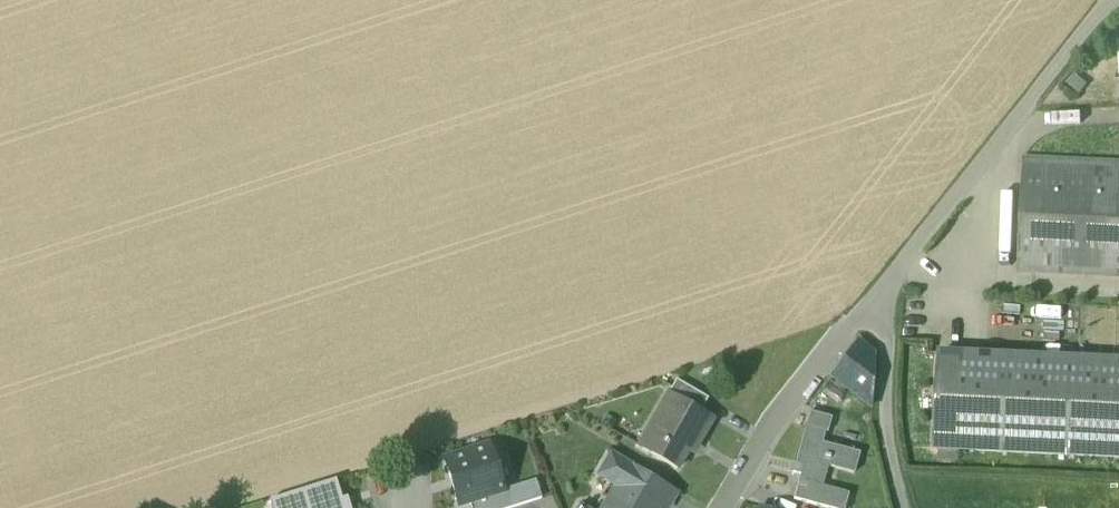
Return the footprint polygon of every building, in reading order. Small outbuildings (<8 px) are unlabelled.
[(1018,275),(1118,280),(1118,164),(1024,159),(1018,275)] [(860,342),(832,379),(873,409),(876,354),(860,342)] [(939,353),(936,451),(1118,457),(1118,359),(939,353)] [(709,400),(677,381),(669,395),(673,398),(674,397),(701,412),(709,400)] [(701,412),(674,397),(673,398),(643,451),(677,471),(698,435),(702,438),(713,419),(701,412)] [(832,419),(810,413),(806,428),(826,433),(828,433),(832,419)] [(806,428),(796,465),(804,467),(795,500),(825,507),(846,507),(849,495),(822,488),(828,467),(855,474),(860,454),(823,444),(826,433),(806,428)] [(445,462),(460,507),(461,507),(471,505),(504,495),(490,448),(445,462)] [(654,481),(612,456),(599,477),(620,490),(622,485),(644,498),(654,481)] [(654,481),(644,498),(661,507),(667,507),(675,494),(654,481)] [(269,503),(271,507),(350,507),(349,506),(344,507),(336,482),(269,503)] [(471,505),(472,507),(518,507),(542,500),(537,484),(504,495),(471,505)] [(644,498),(622,485),(620,490),(609,507),(661,507),(644,498)]
